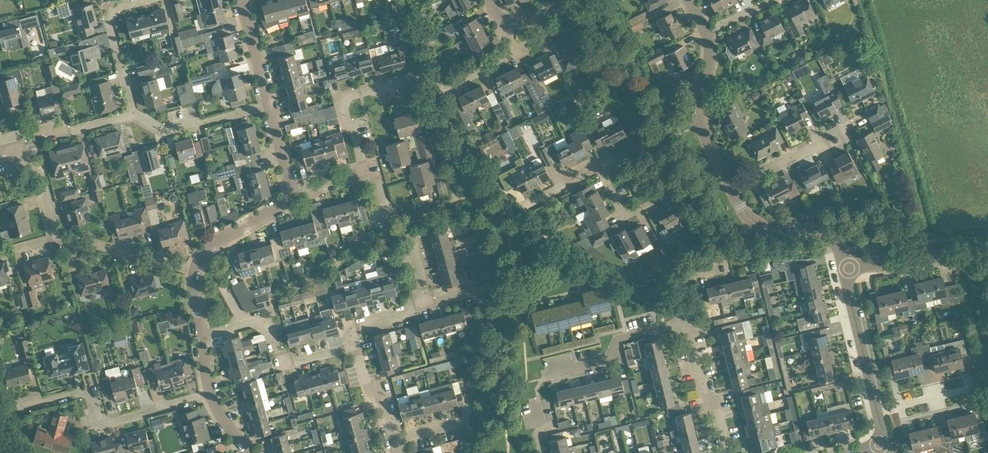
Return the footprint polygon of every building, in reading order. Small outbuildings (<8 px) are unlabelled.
[(205,7),(200,8),(201,13),(222,7),(220,0),(203,0),(205,7)] [(266,29),(279,23),(273,0),(272,0),(268,1),(268,4),(263,6),(264,10),(259,11),(258,11),(266,29)] [(289,21),(288,15),(284,0),(278,0),(279,1),(274,3),(273,0),(279,23),(279,24),(289,21)] [(288,15),(298,12),(295,0),(284,0),(288,15)] [(298,12),(300,20),(311,17),(306,0),(295,0),(298,12)] [(458,12),(459,13),(472,6),(468,0),(449,0),(450,3),(445,8),(450,17),(458,12)] [(650,0),(645,2),(649,10),(667,1),(667,0),(664,2),(663,0),(650,0)] [(716,12),(727,7),(723,0),(710,0),(716,12)] [(800,35),(804,33),(798,22),(814,13),(808,0),(802,0),(787,8),(793,19),(788,22),(798,42),(803,39),(800,35)] [(73,9),(70,10),(67,1),(57,4),(59,14),(65,13),(66,12),(67,13),(68,14),(70,14),(71,14),(75,15),(81,36),(84,35),(94,32),(92,24),(97,23),(92,4),(82,6),(73,8),(73,9)] [(171,4),(174,14),(175,20),(184,18),(180,2),(171,4)] [(219,21),(226,19),(222,7),(201,13),(197,14),(198,19),(202,18),(205,27),(207,27),(219,24),(219,21)] [(146,15),(150,31),(162,28),(163,34),(170,32),(164,8),(155,11),(155,12),(146,15)] [(381,21),(386,20),(386,19),(391,17),(388,8),(379,10),(381,21)] [(628,20),(631,27),(633,26),(647,19),(643,12),(628,20)] [(671,37),(674,36),(683,31),(677,19),(674,21),(673,19),(674,19),(671,13),(657,20),(665,36),(669,33),(671,37)] [(784,29),(781,22),(776,13),(760,22),(764,30),(758,33),(764,45),(772,41),(770,36),(784,29)] [(0,31),(0,49),(8,47),(6,40),(7,39),(18,36),(21,47),(21,48),(29,46),(24,28),(28,27),(40,23),(38,14),(26,17),(21,19),(21,18),(17,19),(7,22),(9,28),(5,29),(0,31)] [(133,42),(140,40),(139,34),(150,31),(146,15),(136,17),(136,16),(127,18),(133,42)] [(480,16),(471,21),(468,15),(459,19),(453,22),(445,27),(447,33),(451,34),(457,31),(459,33),(464,31),(467,37),(468,37),(483,30),(480,23),(483,21),(481,19),(480,16)] [(649,24),(647,19),(633,26),(631,27),(634,32),(649,24)] [(180,39),(198,34),(196,27),(178,32),(179,35),(180,39)] [(210,39),(218,37),(216,29),(198,34),(180,39),(183,47),(191,45),(205,41),(206,41),(210,39)] [(731,60),(736,57),(736,56),(737,54),(744,50),(745,52),(759,45),(751,29),(743,33),(742,31),(726,39),(729,44),(728,45),(727,52),(731,60)] [(483,30),(468,37),(471,44),(466,47),(471,58),(486,50),(483,45),(492,40),(491,37),(488,39),(483,30)] [(853,32),(843,37),(846,42),(855,37),(853,32)] [(585,52),(580,42),(575,33),(556,43),(564,58),(558,61),(562,70),(564,73),(576,67),(572,58),(585,52)] [(213,51),(235,45),(232,34),(222,36),(218,37),(210,39),(211,44),(206,45),(208,53),(213,51)] [(306,44),(305,39),(304,34),(297,35),(299,46),(306,44)] [(179,35),(171,38),(175,53),(184,51),(183,47),(180,39),(179,35)] [(51,48),(58,46),(56,40),(49,42),(51,48)] [(410,55),(407,43),(406,40),(394,43),(388,45),(394,68),(395,67),(396,70),(401,69),(401,66),(407,64),(404,57),(410,55)] [(274,53),(282,51),(293,49),(295,48),(296,46),(295,41),(284,44),(272,47),(274,53)] [(84,72),(90,70),(99,68),(97,58),(101,56),(98,44),(96,44),(78,49),(79,52),(71,54),(74,64),(82,61),(84,72)] [(394,68),(388,45),(387,44),(381,46),(375,48),(369,49),(370,53),(372,61),(378,59),(381,71),(394,68)] [(52,57),(60,55),(65,45),(58,46),(51,48),(50,49),(52,57)] [(225,61),(238,57),(235,45),(213,51),(215,56),(220,54),(222,61),(212,64),(206,65),(208,73),(214,72),(217,71),(227,68),(225,61)] [(666,54),(671,63),(675,72),(692,63),(683,45),(666,54)] [(356,50),(362,73),(374,69),(372,61),(370,53),(369,49),(368,47),(356,50)] [(294,54),(297,54),(295,48),(292,49),(282,51),(284,57),(277,59),(278,64),(280,69),(301,64),(299,59),(295,60),(294,54)] [(345,59),(349,76),(362,73),(356,50),(344,54),(344,55),(343,55),(345,59)] [(646,57),(650,64),(665,56),(661,50),(646,57)] [(553,64),(549,56),(548,54),(538,58),(535,60),(526,65),(531,74),(534,80),(540,77),(542,80),(557,72),(562,70),(558,61),(553,64)] [(829,54),(822,57),(825,63),(832,60),(829,54)] [(799,65),(806,62),(803,55),(796,58),(799,65)] [(321,75),(327,74),(323,57),(317,59),(321,75)] [(332,59),(326,61),(326,63),(329,73),(335,71),(337,79),(342,78),(343,80),(349,79),(348,76),(349,76),(345,59),(332,63),(332,59)] [(811,71),(806,62),(799,65),(792,69),(796,78),(811,71)] [(139,75),(154,71),(160,69),(158,64),(155,64),(155,63),(153,63),(137,67),(139,75)] [(46,66),(50,79),(57,78),(53,64),(46,66)] [(298,70),(302,69),(301,64),(280,69),(281,75),(278,76),(279,81),(300,75),(298,70)] [(17,83),(24,82),(20,66),(4,71),(6,80),(0,81),(0,89),(5,106),(22,102),(17,83)] [(156,78),(141,82),(144,94),(160,90),(166,89),(164,82),(163,76),(173,73),(172,67),(166,68),(161,69),(161,70),(160,70),(160,69),(154,71),(156,78)] [(524,89),(521,83),(525,82),(517,67),(506,73),(516,92),(516,93),(524,89)] [(875,93),(865,73),(863,69),(856,72),(855,70),(847,74),(850,81),(843,84),(852,100),(860,96),(861,99),(860,100),(869,96),(875,93)] [(498,77),(494,79),(501,92),(500,92),(503,99),(516,92),(506,73),(505,71),(497,74),(498,77)] [(216,79),(214,72),(208,73),(199,76),(191,78),(192,81),(193,86),(201,83),(203,83),(216,79)] [(788,82),(794,78),(791,72),(785,76),(788,82)] [(212,88),(212,89),(212,90),(213,92),(213,93),(243,85),(240,73),(230,75),(224,77),(216,79),(217,81),(216,81),(215,82),(215,83),(214,84),(213,86),(213,87),(212,88)] [(286,84),(288,89),(305,85),(311,84),(308,73),(300,75),(279,81),(281,86),(286,84)] [(842,104),(834,88),(826,74),(817,78),(826,95),(813,102),(808,105),(813,114),(818,111),(821,118),(837,110),(835,107),(842,104)] [(90,85),(94,100),(97,112),(98,112),(117,107),(114,97),(113,92),(113,91),(112,92),(109,80),(90,85)] [(195,94),(193,86),(192,81),(185,83),(187,92),(182,93),(180,96),(182,104),(182,105),(192,102),(197,101),(196,98),(195,94)] [(535,102),(541,98),(541,97),(533,82),(526,86),(535,102)] [(79,83),(60,88),(62,96),(82,91),(79,83)] [(59,111),(57,102),(54,93),(52,85),(45,87),(45,88),(36,90),(38,97),(38,98),(43,116),(59,111)] [(244,97),(246,97),(243,85),(213,93),(214,98),(218,97),(223,95),(229,94),(232,107),(245,103),(244,97)] [(284,97),(285,101),(308,95),(305,85),(288,89),(289,95),(284,97)] [(487,95),(486,94),(482,85),(470,91),(478,105),(483,103),(485,108),(492,105),(489,100),(487,95)] [(759,91),(756,89),(752,91),(751,94),(753,98),(756,99),(760,98),(761,94),(759,91)] [(160,90),(144,94),(148,107),(155,105),(157,112),(166,109),(167,109),(167,108),(166,103),(163,103),(161,93),(160,90)] [(467,111),(475,107),(478,105),(470,91),(459,97),(462,104),(452,108),(465,132),(475,126),(467,111)] [(796,95),(800,102),(805,99),(802,92),(796,95)] [(547,93),(545,95),(541,97),(541,98),(544,104),(546,109),(553,105),(547,93)] [(294,117),(312,112),(318,110),(317,104),(308,107),(305,97),(308,96),(308,95),(285,101),(286,106),(289,106),(291,111),(293,117),(294,117)] [(499,103),(504,114),(511,111),(505,99),(499,103)] [(737,109),(739,108),(736,102),(722,109),(725,115),(721,117),(731,138),(741,133),(745,139),(748,137),(745,131),(748,130),(737,109)] [(780,115),(774,118),(777,122),(782,119),(785,123),(789,132),(806,124),(803,119),(809,116),(804,107),(802,102),(795,105),(787,110),(784,104),(777,107),(780,113),(779,113),(780,115)] [(499,103),(492,106),(500,120),(506,117),(504,114),(499,103)] [(883,114),(882,113),(888,110),(885,103),(879,106),(878,104),(865,110),(870,120),(883,114)] [(402,113),(403,115),(395,118),(394,115),(387,116),(390,125),(396,123),(399,136),(401,136),(402,140),(409,139),(413,138),(416,149),(420,162),(434,159),(427,133),(423,134),(418,114),(420,113),(418,104),(410,106),(412,113),(409,114),(409,111),(402,113)] [(325,109),(318,110),(312,112),(314,117),(326,114),(325,109)] [(28,120),(34,118),(32,110),(26,112),(28,120)] [(312,112),(294,117),(295,122),(314,117),(312,112)] [(326,114),(314,117),(315,123),(317,122),(325,120),(328,119),(326,114)] [(876,130),(875,130),(875,131),(891,122),(887,115),(872,123),(876,130)] [(619,120),(617,117),(613,116),(602,121),(603,125),(598,127),(591,131),(594,137),(599,146),(605,142),(606,145),(612,142),(626,135),(622,126),(619,120)] [(314,117),(295,122),(297,128),(300,127),(306,125),(307,125),(315,123),(314,117)] [(329,125),(339,123),(337,117),(328,119),(329,125)] [(247,121),(247,120),(236,123),(237,124),(231,126),(231,127),(232,127),(233,130),(235,140),(236,143),(257,137),(254,125),(248,126),(247,121)] [(783,141),(778,132),(776,127),(767,132),(768,134),(750,143),(757,158),(766,154),(765,153),(769,152),(770,153),(778,149),(776,144),(783,141)] [(591,144),(587,135),(583,128),(570,134),(574,142),(568,144),(575,159),(587,153),(584,147),(591,144)] [(121,151),(126,150),(121,131),(120,131),(115,132),(107,135),(108,136),(95,139),(98,148),(100,157),(105,156),(106,160),(122,155),(121,151)] [(342,131),(331,134),(326,136),(327,139),(322,140),(327,157),(332,156),(333,159),(338,157),(337,151),(346,148),(342,131)] [(486,142),(493,139),(489,132),(483,135),(486,142)] [(857,140),(868,161),(867,162),(872,172),(881,167),(877,158),(883,155),(872,132),(857,140)] [(200,138),(204,152),(211,150),(207,136),(200,138)] [(175,142),(178,151),(181,161),(187,159),(186,155),(195,152),(197,157),(203,155),(199,140),(193,142),(192,137),(175,142)] [(236,143),(239,155),(251,152),(261,150),(257,137),(236,143)] [(327,157),(322,140),(322,138),(311,140),(312,143),(318,166),(323,165),(321,159),(327,158),(327,157)] [(401,165),(412,162),(409,151),(416,149),(413,138),(409,139),(402,140),(387,145),(389,152),(386,153),(388,159),(391,159),(395,173),(403,171),(401,165)] [(318,166),(312,143),(311,140),(311,141),(300,143),(301,144),(295,146),(299,161),(300,166),(306,165),(306,166),(307,169),(313,167),(318,166)] [(90,169),(85,152),(83,142),(73,145),(72,143),(66,145),(72,167),(81,165),(82,171),(90,169)] [(564,164),(575,159),(568,144),(557,150),(554,143),(546,147),(554,163),(561,159),(564,164)] [(544,144),(538,147),(548,166),(554,163),(546,147),(544,144)] [(57,178),(65,176),(63,169),(72,167),(66,145),(59,146),(60,149),(50,151),(55,172),(56,172),(57,178)] [(141,158),(134,160),(135,162),(138,174),(145,173),(144,171),(161,166),(159,158),(159,157),(158,154),(156,147),(142,151),(144,157),(141,158)] [(828,165),(833,174),(837,182),(858,171),(848,151),(847,152),(847,153),(842,155),(834,159),(837,164),(830,167),(829,165),(828,165)] [(227,165),(228,169),(236,166),(246,164),(248,163),(246,156),(234,159),(235,163),(227,165)] [(506,180),(502,182),(506,191),(516,186),(516,185),(518,185),(522,193),(536,185),(525,164),(522,157),(515,160),(518,165),(502,173),(506,180)] [(525,164),(536,185),(550,178),(542,162),(540,158),(538,157),(532,160),(532,161),(525,164)] [(438,173),(434,159),(420,162),(411,165),(413,173),(410,173),(412,180),(414,179),(419,196),(431,193),(429,184),(435,183),(433,174),(438,173)] [(135,162),(127,163),(132,181),(139,179),(140,179),(138,174),(135,162)] [(236,174),(247,171),(246,164),(236,166),(228,169),(227,169),(217,172),(219,179),(229,176),(236,174)] [(798,170),(802,179),(806,187),(823,179),(824,181),(831,178),(825,167),(819,170),(816,164),(806,169),(805,167),(798,170)] [(242,175),(246,187),(269,181),(267,173),(265,174),(264,169),(254,172),(248,173),(242,175)] [(145,173),(138,174),(140,179),(139,179),(141,185),(148,183),(145,173)] [(103,189),(102,187),(99,175),(99,174),(91,176),(95,191),(103,189)] [(772,202),(772,203),(790,194),(792,198),(790,198),(791,199),(799,194),(793,182),(787,185),(783,178),(764,187),(765,189),(759,192),(766,206),(772,202)] [(441,197),(448,194),(444,180),(437,182),(441,197)] [(269,181),(246,187),(247,190),(249,200),(270,194),(269,189),(271,189),(269,181)] [(78,188),(61,192),(63,200),(80,196),(78,188)] [(574,194),(571,195),(577,206),(579,205),(585,202),(589,209),(603,202),(597,190),(590,194),(586,188),(574,194)] [(191,212),(193,219),(196,228),(206,226),(205,223),(211,221),(211,223),(219,221),(214,204),(206,206),(207,208),(204,209),(201,199),(207,197),(204,189),(188,194),(190,202),(192,201),(195,211),(191,212)] [(93,192),(96,202),(102,200),(100,190),(93,192)] [(223,193),(216,195),(222,216),(229,214),(223,193)] [(362,222),(368,220),(361,194),(355,195),(356,199),(345,202),(349,217),(355,215),(360,219),(361,218),(362,222)] [(157,208),(154,198),(154,197),(151,197),(145,199),(144,199),(145,200),(147,210),(157,208)] [(73,208),(65,211),(69,224),(77,222),(78,226),(86,224),(85,220),(83,212),(89,210),(86,198),(72,202),(73,208)] [(682,226),(688,223),(676,200),(668,204),(669,206),(658,212),(656,213),(659,218),(660,222),(663,220),(667,229),(668,229),(675,226),(680,223),(682,226)] [(351,223),(349,217),(345,202),(334,205),(338,221),(338,220),(340,227),(351,224),(351,223)] [(586,230),(579,234),(582,239),(589,236),(600,230),(597,225),(607,220),(604,215),(605,215),(609,213),(603,202),(589,209),(591,214),(583,218),(588,228),(586,229),(586,230)] [(12,236),(31,231),(24,204),(4,209),(7,220),(9,227),(10,229),(1,231),(4,241),(12,239),(12,236)] [(338,221),(334,205),(323,208),(324,213),(318,215),(324,237),(330,235),(327,223),(338,221)] [(136,215),(128,217),(133,234),(146,231),(145,226),(151,225),(150,219),(147,210),(146,206),(135,209),(135,210),(136,215)] [(119,213),(107,216),(108,220),(111,230),(112,235),(119,233),(120,238),(133,234),(128,217),(121,219),(119,213)] [(307,240),(318,237),(319,238),(324,237),(318,215),(312,217),(314,221),(303,224),(307,240)] [(555,226),(558,222),(553,218),(549,222),(555,226)] [(159,230),(164,247),(181,242),(181,244),(189,242),(184,221),(175,223),(176,225),(159,230)] [(297,249),(304,247),(309,246),(307,240),(303,224),(292,228),(296,243),(297,249)] [(626,228),(636,250),(651,242),(641,224),(628,232),(626,228)] [(445,231),(444,227),(443,225),(431,228),(433,234),(431,234),(434,245),(450,241),(447,230),(445,231)] [(289,245),(296,243),(292,228),(281,231),(282,236),(276,237),(281,255),(281,257),(292,254),(289,245)] [(639,255),(636,250),(626,228),(611,236),(614,241),(610,243),(613,250),(618,248),(621,253),(624,259),(629,256),(634,257),(639,255)] [(589,237),(593,245),(609,237),(605,229),(589,237)] [(659,230),(663,239),(668,236),(664,229),(659,231),(659,230)] [(272,244),(261,247),(265,263),(276,260),(276,261),(282,259),(281,257),(281,255),(276,237),(270,239),(272,244)] [(452,251),(451,245),(457,244),(456,239),(450,241),(434,245),(436,256),(452,251)] [(664,261),(671,257),(663,242),(655,246),(663,261),(664,261)] [(387,256),(391,254),(389,246),(384,247),(382,248),(384,256),(387,256)] [(250,250),(255,271),(266,268),(265,263),(261,247),(250,250)] [(256,273),(255,271),(250,250),(238,253),(239,255),(230,257),(237,270),(238,270),(239,272),(242,277),(256,273)] [(462,260),(460,255),(454,257),(452,251),(436,256),(439,266),(462,260)] [(370,265),(375,264),(373,254),(367,255),(370,265)] [(51,267),(48,257),(25,264),(31,284),(54,278),(51,267)] [(668,268),(675,265),(671,257),(664,261),(668,268)] [(364,266),(362,259),(362,258),(355,262),(357,268),(364,266)] [(783,260),(774,261),(774,266),(775,266),(776,266),(781,270),(785,269),(785,270),(791,268),(794,279),(816,273),(814,268),(817,267),(816,261),(812,262),(809,263),(808,258),(783,260)] [(458,272),(457,266),(463,264),(462,260),(439,266),(442,276),(458,272)] [(7,282),(6,279),(8,278),(6,270),(8,269),(6,261),(0,263),(0,284),(7,282)] [(315,268),(314,265),(312,263),(305,267),(306,268),(308,272),(315,268)] [(297,277),(304,274),(303,272),(303,271),(303,270),(302,268),(300,268),(299,268),(298,269),(297,269),(294,270),(297,277)] [(76,275),(79,285),(81,295),(103,289),(103,292),(104,293),(107,294),(109,293),(110,291),(110,290),(110,288),(111,287),(108,279),(105,269),(91,273),(91,271),(76,275)] [(398,296),(391,271),(379,275),(385,295),(391,294),(392,297),(398,296)] [(449,292),(461,289),(459,283),(461,283),(458,272),(442,276),(445,287),(447,287),(449,292)] [(745,278),(740,280),(743,295),(754,292),(756,298),(762,297),(756,273),(744,275),(745,278)] [(793,279),(796,290),(821,284),(820,278),(817,279),(816,273),(794,279),(793,279)] [(129,286),(132,297),(149,292),(148,290),(156,288),(157,292),(158,292),(156,287),(161,286),(158,274),(153,275),(153,274),(138,278),(138,276),(131,278),(133,285),(129,286)] [(386,299),(385,295),(379,275),(379,274),(367,278),(373,299),(379,297),(380,300),(379,300),(380,301),(386,299)] [(928,280),(933,298),(940,296),(942,303),(950,301),(954,300),(950,285),(951,288),(945,289),(942,277),(928,280)] [(373,299),(367,278),(361,279),(355,281),(357,289),(361,302),(367,300),(368,303),(367,304),(368,304),(374,302),(373,299)] [(734,278),(728,279),(732,297),(743,295),(740,280),(734,281),(734,278)] [(733,299),(732,297),(728,279),(722,281),(723,284),(718,285),(721,300),(723,306),(724,306),(725,305),(726,304),(727,303),(727,302),(727,301),(728,300),(733,299)] [(243,280),(241,281),(232,286),(235,292),(246,285),(243,280)] [(324,280),(313,287),(313,289),(314,293),(315,296),(328,292),(324,280)] [(343,285),(342,282),(341,280),(336,281),(339,294),(332,296),(336,310),(337,310),(337,309),(343,307),(344,310),(343,310),(343,311),(349,309),(349,306),(345,292),(343,285)] [(925,300),(933,298),(928,280),(915,283),(918,296),(912,297),(913,301),(915,310),(924,308),(927,307),(925,300)] [(361,302),(357,289),(355,281),(343,285),(345,292),(349,306),(355,304),(356,307),(355,307),(362,306),(361,302)] [(710,303),(720,300),(721,300),(718,285),(712,286),(711,283),(705,285),(710,303)] [(820,290),(823,290),(821,284),(796,290),(797,294),(800,295),(804,294),(806,299),(821,296),(820,290)] [(235,292),(238,297),(249,290),(246,285),(235,292)] [(314,293),(313,289),(313,287),(304,292),(302,293),(303,294),(304,300),(308,299),(307,294),(314,293)] [(600,310),(611,307),(606,287),(594,290),(600,310)] [(25,292),(29,307),(38,304),(34,289),(25,292)] [(249,290),(238,297),(241,303),(249,298),(253,296),(249,290)] [(590,313),(600,310),(594,290),(583,293),(585,299),(586,299),(589,313),(590,313)] [(904,290),(891,293),(895,311),(902,309),(903,316),(916,313),(915,310),(913,301),(907,302),(904,290)] [(267,292),(262,294),(265,306),(271,305),(269,298),(269,297),(267,292)] [(897,318),(895,311),(891,293),(877,296),(880,309),(874,310),(872,299),(872,298),(871,298),(871,299),(877,323),(887,320),(889,320),(897,318)] [(260,294),(255,296),(259,308),(265,306),(262,294),(260,294)] [(293,304),(301,302),(299,294),(290,296),(291,298),(293,304)] [(249,298),(252,310),(259,308),(255,296),(253,296),(249,298)] [(822,301),(821,296),(806,299),(801,300),(801,301),(798,301),(801,312),(809,310),(827,306),(825,300),(822,301)] [(252,310),(249,298),(241,303),(246,312),(252,310)] [(292,304),(293,304),(291,298),(282,301),(283,307),(292,304)] [(590,313),(589,313),(586,299),(585,299),(575,302),(580,322),(592,319),(590,313)] [(570,325),(580,322),(575,302),(565,304),(570,325)] [(559,327),(570,325),(565,304),(554,307),(559,327)] [(132,317),(140,315),(138,306),(129,309),(132,317)] [(452,314),(457,329),(468,326),(466,320),(472,318),(469,306),(457,309),(458,312),(452,314)] [(825,312),(828,312),(827,306),(809,310),(810,317),(811,321),(798,324),(800,331),(819,326),(821,325),(831,323),(829,317),(826,318),(825,312)] [(334,336),(340,335),(332,307),(320,311),(321,314),(321,313),(327,335),(333,333),(334,336)] [(549,330),(559,327),(554,307),(544,310),(549,330)] [(759,314),(765,312),(764,307),(758,308),(759,311),(752,313),(752,315),(759,314)] [(538,333),(549,330),(544,310),(533,312),(538,333)] [(441,314),(446,332),(457,329),(452,314),(447,315),(446,312),(441,314)] [(311,324),(315,338),(321,336),(322,339),(321,339),(322,340),(328,338),(327,335),(321,313),(321,314),(315,315),(318,323),(311,324)] [(431,320),(435,335),(446,332),(441,314),(435,315),(436,318),(431,320)] [(177,319),(178,326),(187,323),(185,316),(177,319)] [(297,320),(303,341),(309,339),(310,342),(309,343),(316,341),(315,338),(311,324),(309,317),(303,318),(303,319),(297,320)] [(157,322),(160,334),(175,330),(172,318),(157,322)] [(418,320),(421,330),(423,338),(435,335),(431,320),(425,321),(424,318),(418,320)] [(145,330),(142,319),(133,322),(136,332),(145,330)] [(966,328),(964,319),(958,320),(960,329),(966,328)] [(292,325),(285,327),(290,346),(291,345),(290,345),(297,343),(298,346),(297,346),(304,345),(303,341),(297,320),(291,322),(292,325)] [(746,338),(743,327),(742,321),(728,324),(725,325),(716,327),(717,333),(718,339),(720,345),(746,338)] [(415,337),(413,328),(412,324),(404,326),(407,339),(409,338),(415,337)] [(826,340),(828,339),(826,328),(816,330),(813,330),(802,333),(804,339),(809,338),(810,340),(812,349),(827,346),(826,340)] [(393,343),(390,332),(372,336),(373,342),(376,342),(378,347),(393,343)] [(115,345),(128,342),(126,333),(113,336),(115,345)] [(768,345),(773,344),(770,333),(766,334),(768,341),(763,342),(764,346),(768,345)] [(226,345),(223,346),(225,351),(253,343),(256,342),(255,339),(252,339),(241,342),(240,335),(225,339),(226,345)] [(648,356),(663,352),(659,339),(655,340),(655,336),(637,340),(641,357),(648,356)] [(724,350),(725,355),(746,350),(745,344),(747,343),(746,338),(720,345),(721,350),(724,350)] [(963,339),(943,344),(949,368),(963,365),(960,353),(966,351),(964,341),(963,339)] [(23,357),(31,355),(26,340),(19,342),(23,357)] [(379,352),(376,353),(378,359),(396,354),(402,352),(399,341),(398,341),(393,343),(378,347),(379,352)] [(82,343),(73,345),(73,343),(65,345),(67,352),(70,351),(72,360),(59,363),(57,354),(56,354),(55,353),(46,355),(46,357),(45,357),(47,366),(50,376),(58,374),(59,377),(69,374),(68,371),(70,371),(71,373),(77,371),(89,368),(86,359),(82,343)] [(254,347),(253,343),(225,351),(226,356),(229,355),(231,360),(245,356),(243,350),(254,347)] [(912,354),(906,356),(910,374),(923,371),(920,358),(926,357),(924,348),(923,344),(918,346),(911,347),(912,354)] [(943,344),(924,348),(926,357),(927,361),(933,359),(936,372),(949,368),(943,344)] [(827,346),(812,349),(815,360),(832,356),(831,350),(828,351),(827,346)] [(448,353),(446,354),(444,348),(439,350),(439,351),(440,355),(441,360),(449,358),(448,353)] [(625,349),(627,361),(634,359),(631,348),(625,349)] [(894,351),(884,354),(887,366),(893,365),(896,377),(910,374),(906,356),(904,349),(896,351),(894,351)] [(724,361),(725,367),(749,361),(746,350),(725,355),(727,360),(724,361)] [(648,356),(651,368),(666,365),(663,352),(648,356)] [(399,365),(396,354),(378,359),(379,364),(382,364),(384,369),(381,370),(382,376),(395,372),(393,367),(399,365)] [(257,360),(247,363),(245,356),(231,360),(232,366),(229,366),(230,372),(264,362),(263,359),(257,360)] [(815,360),(817,371),(832,368),(831,362),(834,362),(832,356),(815,360)] [(168,363),(174,386),(187,382),(185,374),(191,372),(187,358),(181,359),(181,358),(168,361),(168,363)] [(456,366),(462,364),(460,358),(452,360),(435,365),(437,371),(442,370),(442,367),(455,364),(456,366)] [(264,362),(230,372),(232,377),(235,376),(236,382),(251,377),(249,372),(262,368),(262,369),(273,366),(272,360),(264,362)] [(168,363),(161,365),(160,361),(154,363),(155,367),(149,368),(150,373),(153,383),(155,391),(161,389),(174,386),(168,363)] [(750,368),(752,364),(751,361),(749,361),(725,367),(726,372),(729,372),(731,377),(746,373),(751,372),(750,368)] [(32,379),(29,370),(28,364),(14,368),(13,368),(5,370),(9,386),(32,379)] [(651,368),(654,381),(669,378),(666,365),(651,368)] [(326,367),(331,386),(347,382),(344,369),(338,371),(337,368),(332,370),(331,366),(326,367)] [(143,383),(141,374),(139,367),(127,370),(125,369),(122,370),(121,372),(123,379),(128,398),(140,395),(136,382),(142,381),(143,383)] [(321,372),(316,374),(320,389),(331,386),(326,367),(320,369),(321,372)] [(820,382),(827,381),(838,378),(836,372),(833,373),(832,368),(817,371),(820,382)] [(276,373),(279,383),(279,384),(281,383),(286,382),(283,371),(276,373)] [(310,372),(304,373),(310,392),(320,389),(316,374),(311,375),(310,372)] [(295,383),(290,384),(293,397),(310,392),(304,373),(299,375),(300,378),(294,380),(295,383)] [(746,373),(731,377),(732,382),(729,383),(730,389),(756,383),(755,377),(747,379),(746,373)] [(123,379),(117,381),(115,374),(113,375),(103,377),(102,378),(107,395),(109,394),(111,392),(114,392),(116,401),(128,398),(123,379)] [(608,379),(611,393),(624,390),(625,393),(631,391),(628,379),(622,380),(621,376),(608,379)] [(243,388),(244,393),(260,389),(257,378),(238,383),(239,389),(243,388)] [(654,381),(657,394),(672,390),(669,378),(654,381)] [(608,379),(595,382),(598,396),(599,396),(601,402),(613,400),(611,393),(608,379)] [(458,381),(452,382),(441,385),(448,409),(453,408),(452,405),(458,403),(459,406),(465,404),(458,381)] [(582,385),(586,399),(598,396),(595,382),(582,385)] [(430,388),(432,395),(436,409),(441,408),(442,411),(448,409),(441,385),(430,388)] [(573,403),(586,399),(582,385),(570,388),(573,403)] [(741,408),(767,402),(765,392),(764,392),(763,385),(737,391),(738,397),(741,396),(743,402),(740,402),(741,408)] [(560,406),(570,403),(573,403),(570,388),(556,391),(560,406)] [(242,400),(244,405),(263,400),(260,389),(244,393),(246,399),(242,400)] [(679,402),(675,403),(672,390),(657,394),(660,407),(666,405),(667,408),(667,412),(680,409),(679,402)] [(408,395),(410,400),(414,415),(419,414),(420,417),(426,415),(421,397),(419,392),(408,395)] [(421,397),(426,415),(431,414),(430,411),(436,409),(432,395),(421,397)] [(249,409),(250,415),(266,410),(263,400),(244,405),(245,410),(249,409)] [(408,417),(414,415),(410,400),(398,403),(403,421),(409,420),(408,417)] [(770,413),(769,408),(767,402),(741,408),(742,414),(745,413),(747,418),(770,413)] [(363,412),(356,413),(355,408),(345,410),(342,411),(344,417),(347,427),(347,428),(362,424),(361,418),(364,417),(363,412)] [(679,427),(693,423),(691,412),(682,414),(680,409),(667,412),(669,417),(676,416),(679,427)] [(187,444),(191,443),(210,438),(204,417),(198,418),(196,410),(180,414),(183,427),(183,428),(187,444)] [(266,410),(250,415),(251,420),(248,421),(249,426),(269,421),(266,410)] [(833,433),(829,415),(828,410),(817,413),(818,418),(822,433),(827,431),(828,434),(833,433)] [(856,428),(851,410),(840,412),(844,427),(849,426),(850,429),(856,428)] [(299,420),(313,416),(312,411),(308,412),(302,414),(298,415),(299,420)] [(829,415),(833,433),(839,432),(838,429),(844,427),(840,412),(829,415)] [(35,442),(68,451),(72,437),(62,434),(67,416),(54,413),(49,430),(39,427),(35,442)] [(745,424),(746,430),(773,424),(770,413),(747,418),(748,424),(745,424)] [(974,413),(961,416),(965,434),(967,441),(987,436),(984,424),(977,425),(976,421),(974,413)] [(958,436),(965,434),(961,416),(947,419),(950,432),(945,433),(949,452),(952,451),(953,451),(952,445),(960,443),(958,436)] [(801,422),(803,430),(805,440),(817,437),(816,434),(822,433),(818,418),(801,422)] [(558,422),(559,429),(571,426),(570,419),(558,422)] [(256,436),(266,433),(272,432),(269,421),(249,426),(251,431),(254,430),(256,436)] [(681,435),(682,441),(697,438),(693,423),(679,427),(679,429),(670,431),(671,437),(681,435)] [(347,428),(350,438),(369,433),(367,428),(364,429),(362,424),(347,428)] [(775,435),(773,424),(746,430),(748,436),(751,435),(752,440),(767,437),(775,435)] [(949,452),(945,433),(944,433),(945,437),(939,438),(936,426),(923,429),(927,447),(934,445),(936,452),(944,450),(945,452),(949,452)] [(150,445),(152,452),(158,452),(154,438),(149,440),(146,428),(137,430),(137,432),(132,433),(132,432),(126,434),(128,443),(130,450),(150,445)] [(923,429),(909,433),(912,445),(906,446),(908,452),(920,452),(919,449),(927,447),(923,429)] [(563,431),(560,432),(550,434),(552,440),(550,440),(552,451),(568,447),(566,437),(564,437),(563,431)] [(270,449),(289,444),(286,433),(271,437),(272,443),(269,443),(270,449)] [(353,449),(368,445),(367,439),(370,438),(369,433),(350,438),(353,449)] [(753,446),(750,447),(752,452),(770,448),(772,448),(778,446),(775,435),(767,437),(752,440),(753,446)] [(114,444),(112,437),(92,442),(95,452),(123,452),(120,443),(114,444)] [(682,441),(685,452),(690,452),(700,451),(697,438),(682,441)] [(289,444),(270,449),(271,452),(292,452),(289,444)] [(373,449),(370,450),(368,445),(353,449),(354,452),(374,452),(373,449)]
